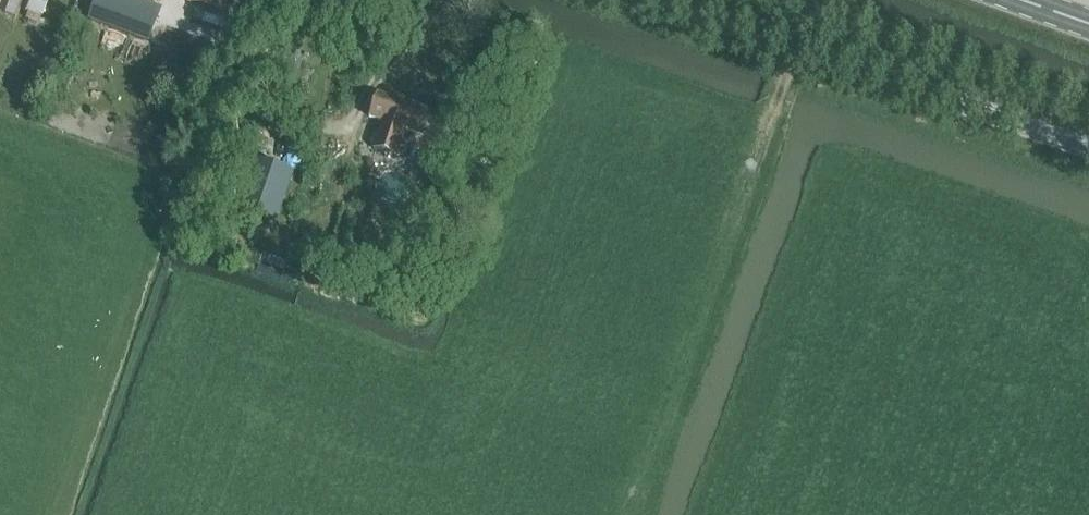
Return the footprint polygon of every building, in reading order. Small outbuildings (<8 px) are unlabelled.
[(44,17),(50,0),(32,0),(28,11),(44,17)] [(150,46),(157,28),(150,25),(158,5),(145,0),(89,0),(84,16),(110,26),(108,31),(150,46)] [(194,4),(223,13),(227,0),(182,0),(194,4)] [(377,138),(373,152),(397,160),(407,131),(435,140),(443,116),(378,94),(369,118),(383,123),(377,138)] [(243,210),(275,221),(291,172),(260,162),(243,210)]
